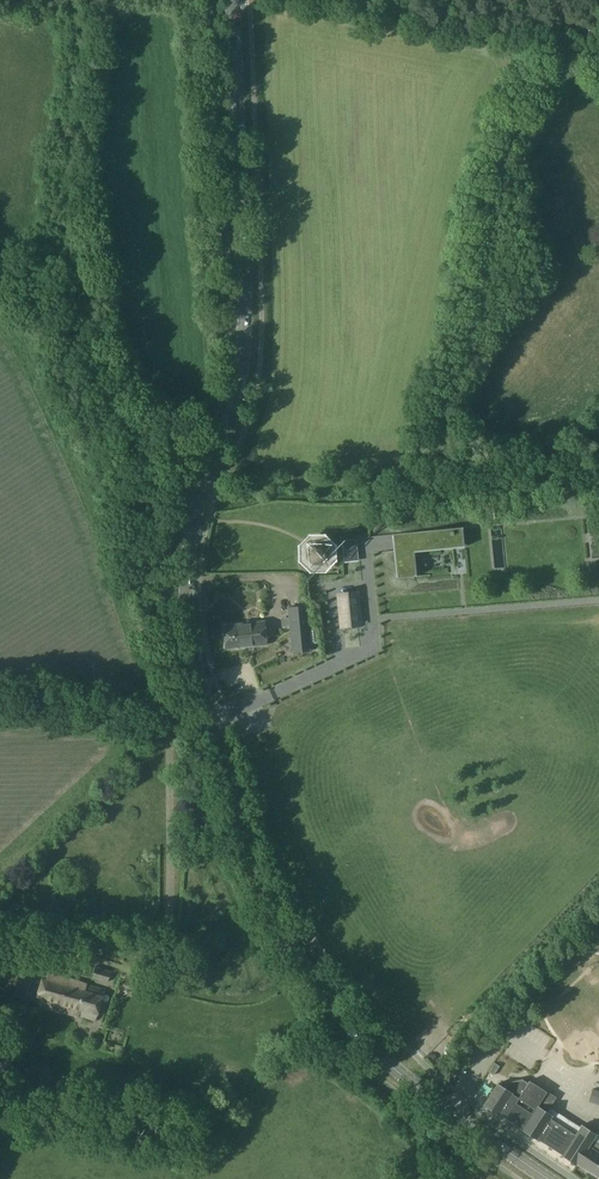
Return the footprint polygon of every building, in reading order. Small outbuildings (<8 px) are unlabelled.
[(392,534),(398,577),(414,576),(416,576),(413,552),(464,546),(462,528),(392,534)] [(497,565),(505,565),(504,538),(496,538),(497,565)] [(321,564),(327,558),(327,550),(322,544),(314,544),(308,549),(307,557),(313,564),(321,564)] [(466,571),(466,563),(462,564),(462,553),(456,554),(456,572),(466,571)] [(360,627),(356,592),(338,594),(341,629),(360,627)] [(292,652),(311,651),(307,606),(289,608),(292,652)] [(264,621),(224,625),(225,635),(253,633),(253,637),(265,636),(264,621)] [(266,645),(265,636),(253,637),(253,633),(225,635),(226,649),(266,645)] [(75,858),(66,859),(67,871),(76,870),(75,858)] [(108,983),(110,971),(95,966),(92,978),(108,983)] [(95,1020),(105,990),(50,974),(40,1004),(79,1016),(95,1020)] [(494,1062),(488,1072),(493,1075),(499,1065),(494,1062)] [(529,1080),(528,1083),(522,1079),(508,1082),(504,1088),(498,1084),(484,1104),(498,1113),(507,1118),(563,1154),(581,1125),(575,1121),(576,1119),(571,1116),(569,1120),(549,1107),(555,1097),(549,1093),(529,1080)] [(594,1089),(590,1101),(598,1104),(598,1091),(594,1089)] [(563,1154),(562,1155),(577,1164),(577,1163),(598,1176),(598,1174),(598,1152),(589,1146),(596,1135),(581,1125),(563,1154)] [(443,1152),(433,1145),(428,1153),(438,1159),(443,1152)]
